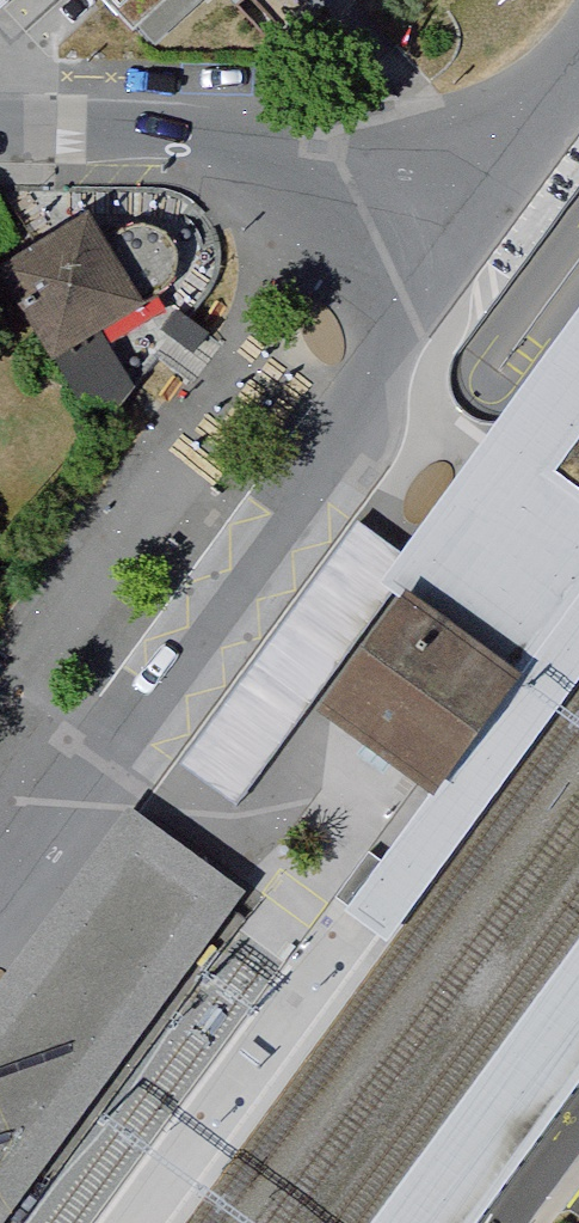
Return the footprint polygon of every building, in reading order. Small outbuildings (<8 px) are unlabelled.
[(151,13),(166,0),(139,0),(151,13)] [(97,237),(8,299),(71,391),(158,331),(153,322),(184,300),(187,275),(173,255),(150,251),(120,272),(97,237)] [(402,550),(378,583),(400,599),(510,679),(570,600),(578,588),(578,484),(558,470),(578,442),(578,309),(402,550)] [(558,470),(578,484),(578,442),(558,470)] [(378,583),(402,550),(387,540),(363,522),(181,765),(244,807),(323,702),(400,599),(378,583)] [(570,600),(510,679),(435,784),(347,907),(392,941),(578,685),(578,588),(570,600)] [(510,679),(400,599),(323,702),(435,784),(510,679)] [(0,999),(0,1183),(213,892),(126,828),(0,999)] [(372,1222),(476,1222),(578,1081),(578,941),(372,1222)]
